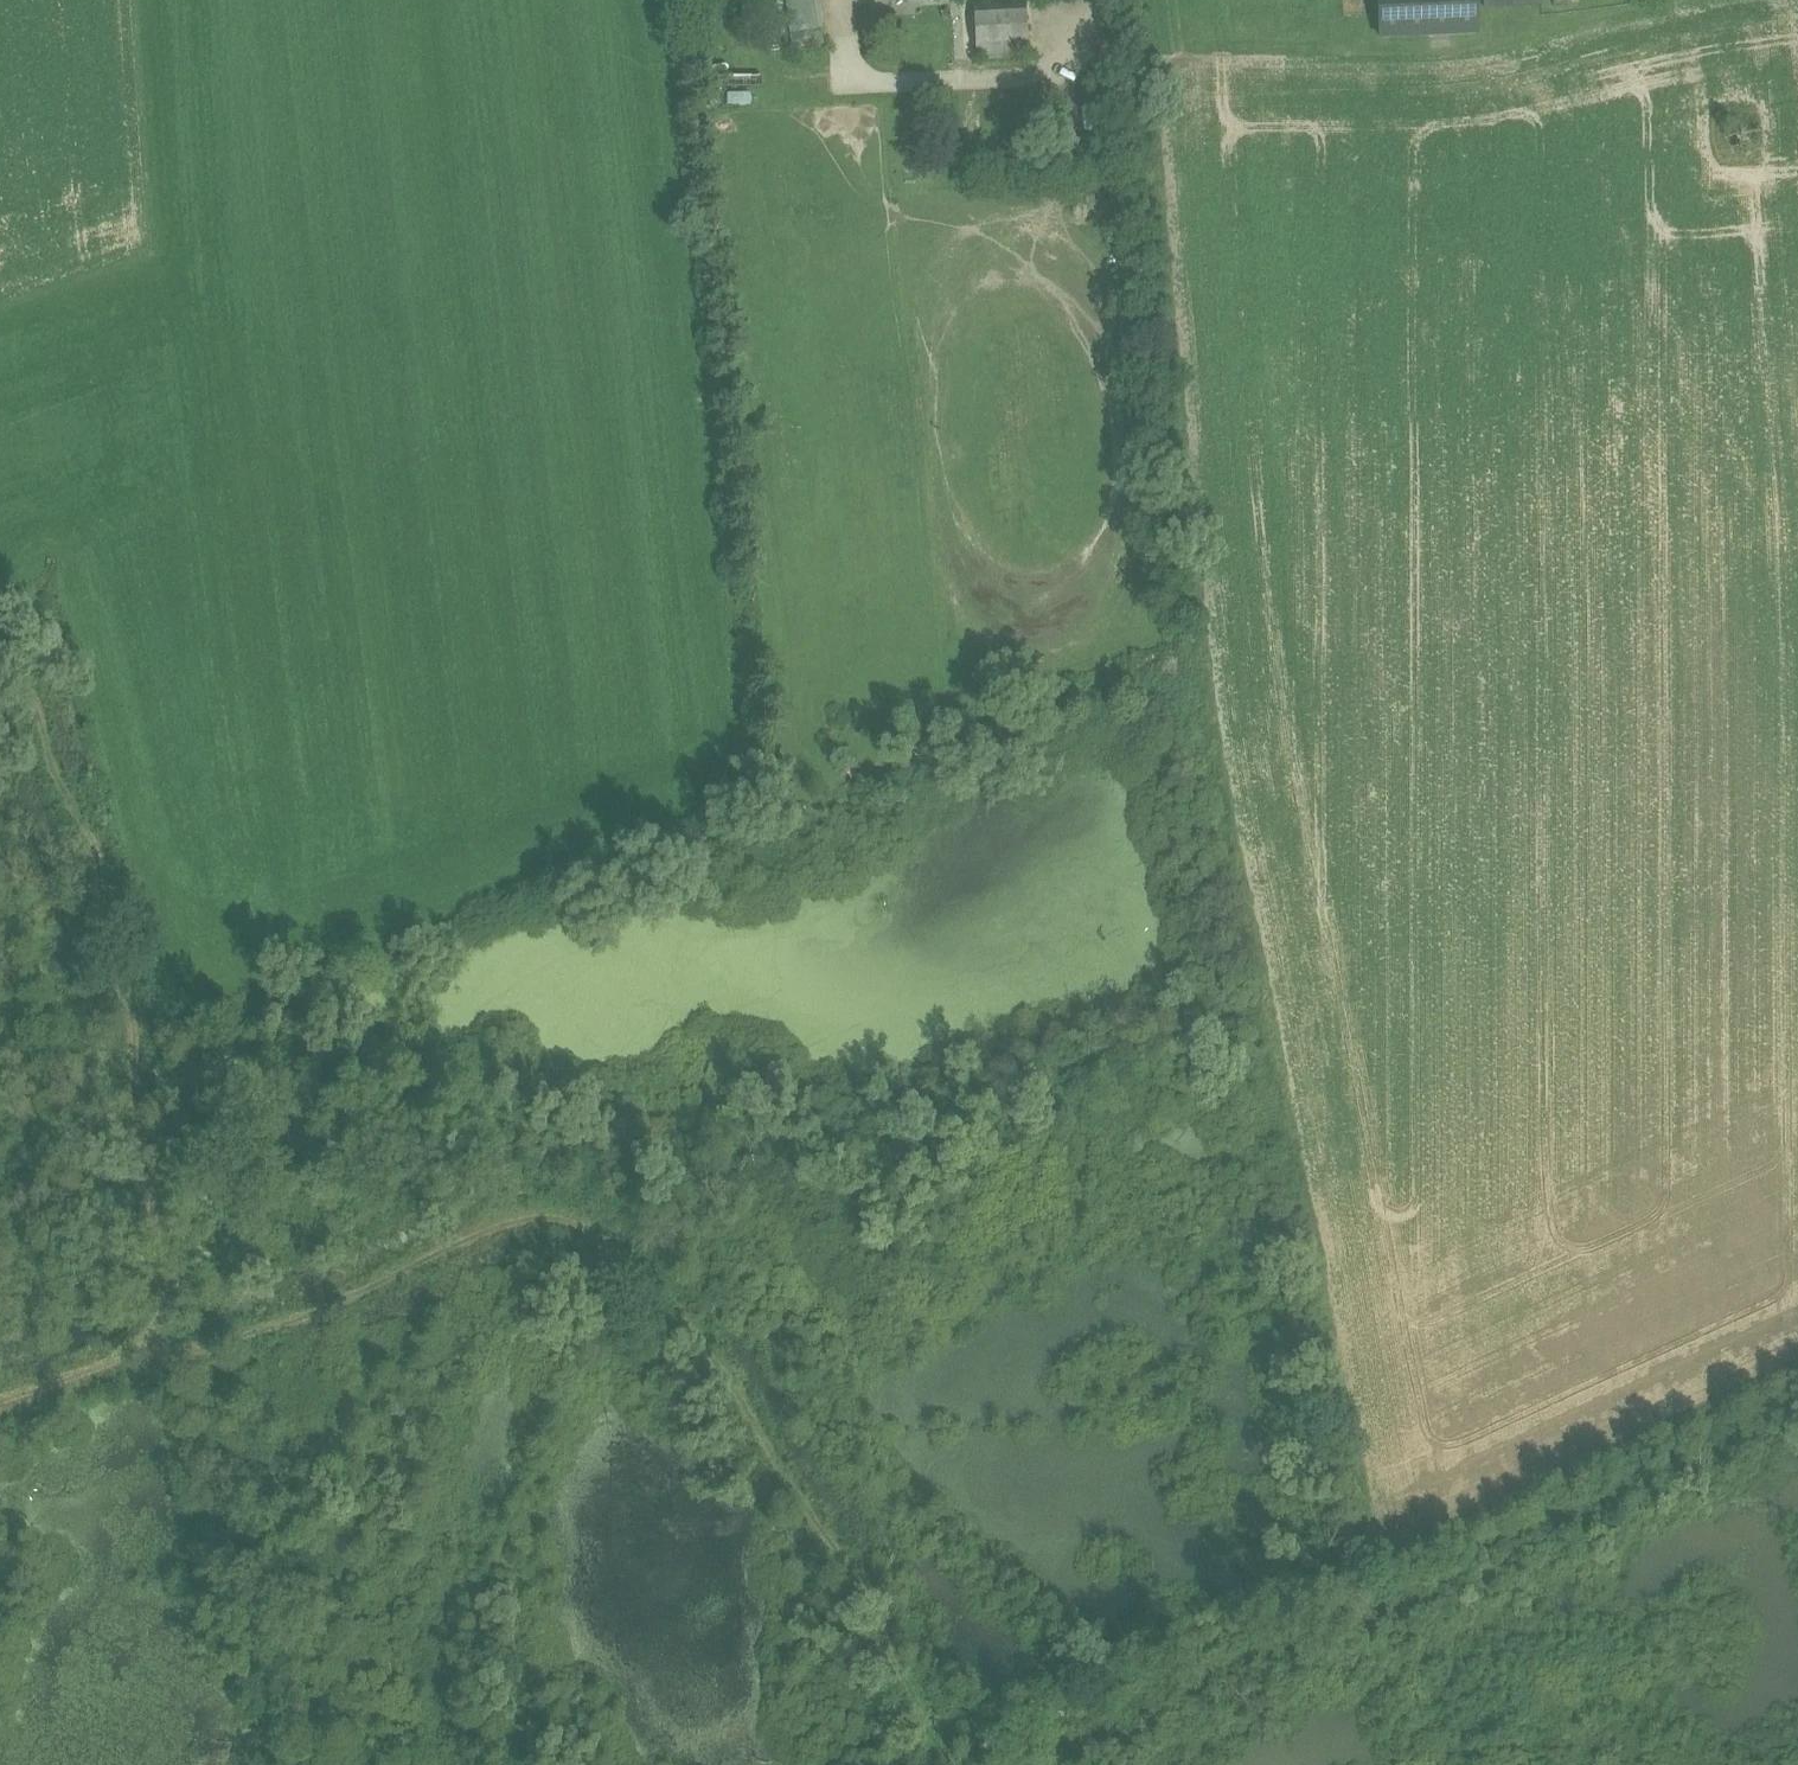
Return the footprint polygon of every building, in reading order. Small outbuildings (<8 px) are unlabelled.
[(790,34),(822,30),(818,0),(786,0),(790,34)] [(933,34),(946,34),(945,0),(932,1),(933,34)] [(1029,57),(1026,0),(999,0),(973,1),(976,60),(1029,57)] [(1379,37),(1476,33),(1474,0),(1378,0),(1379,37)]
